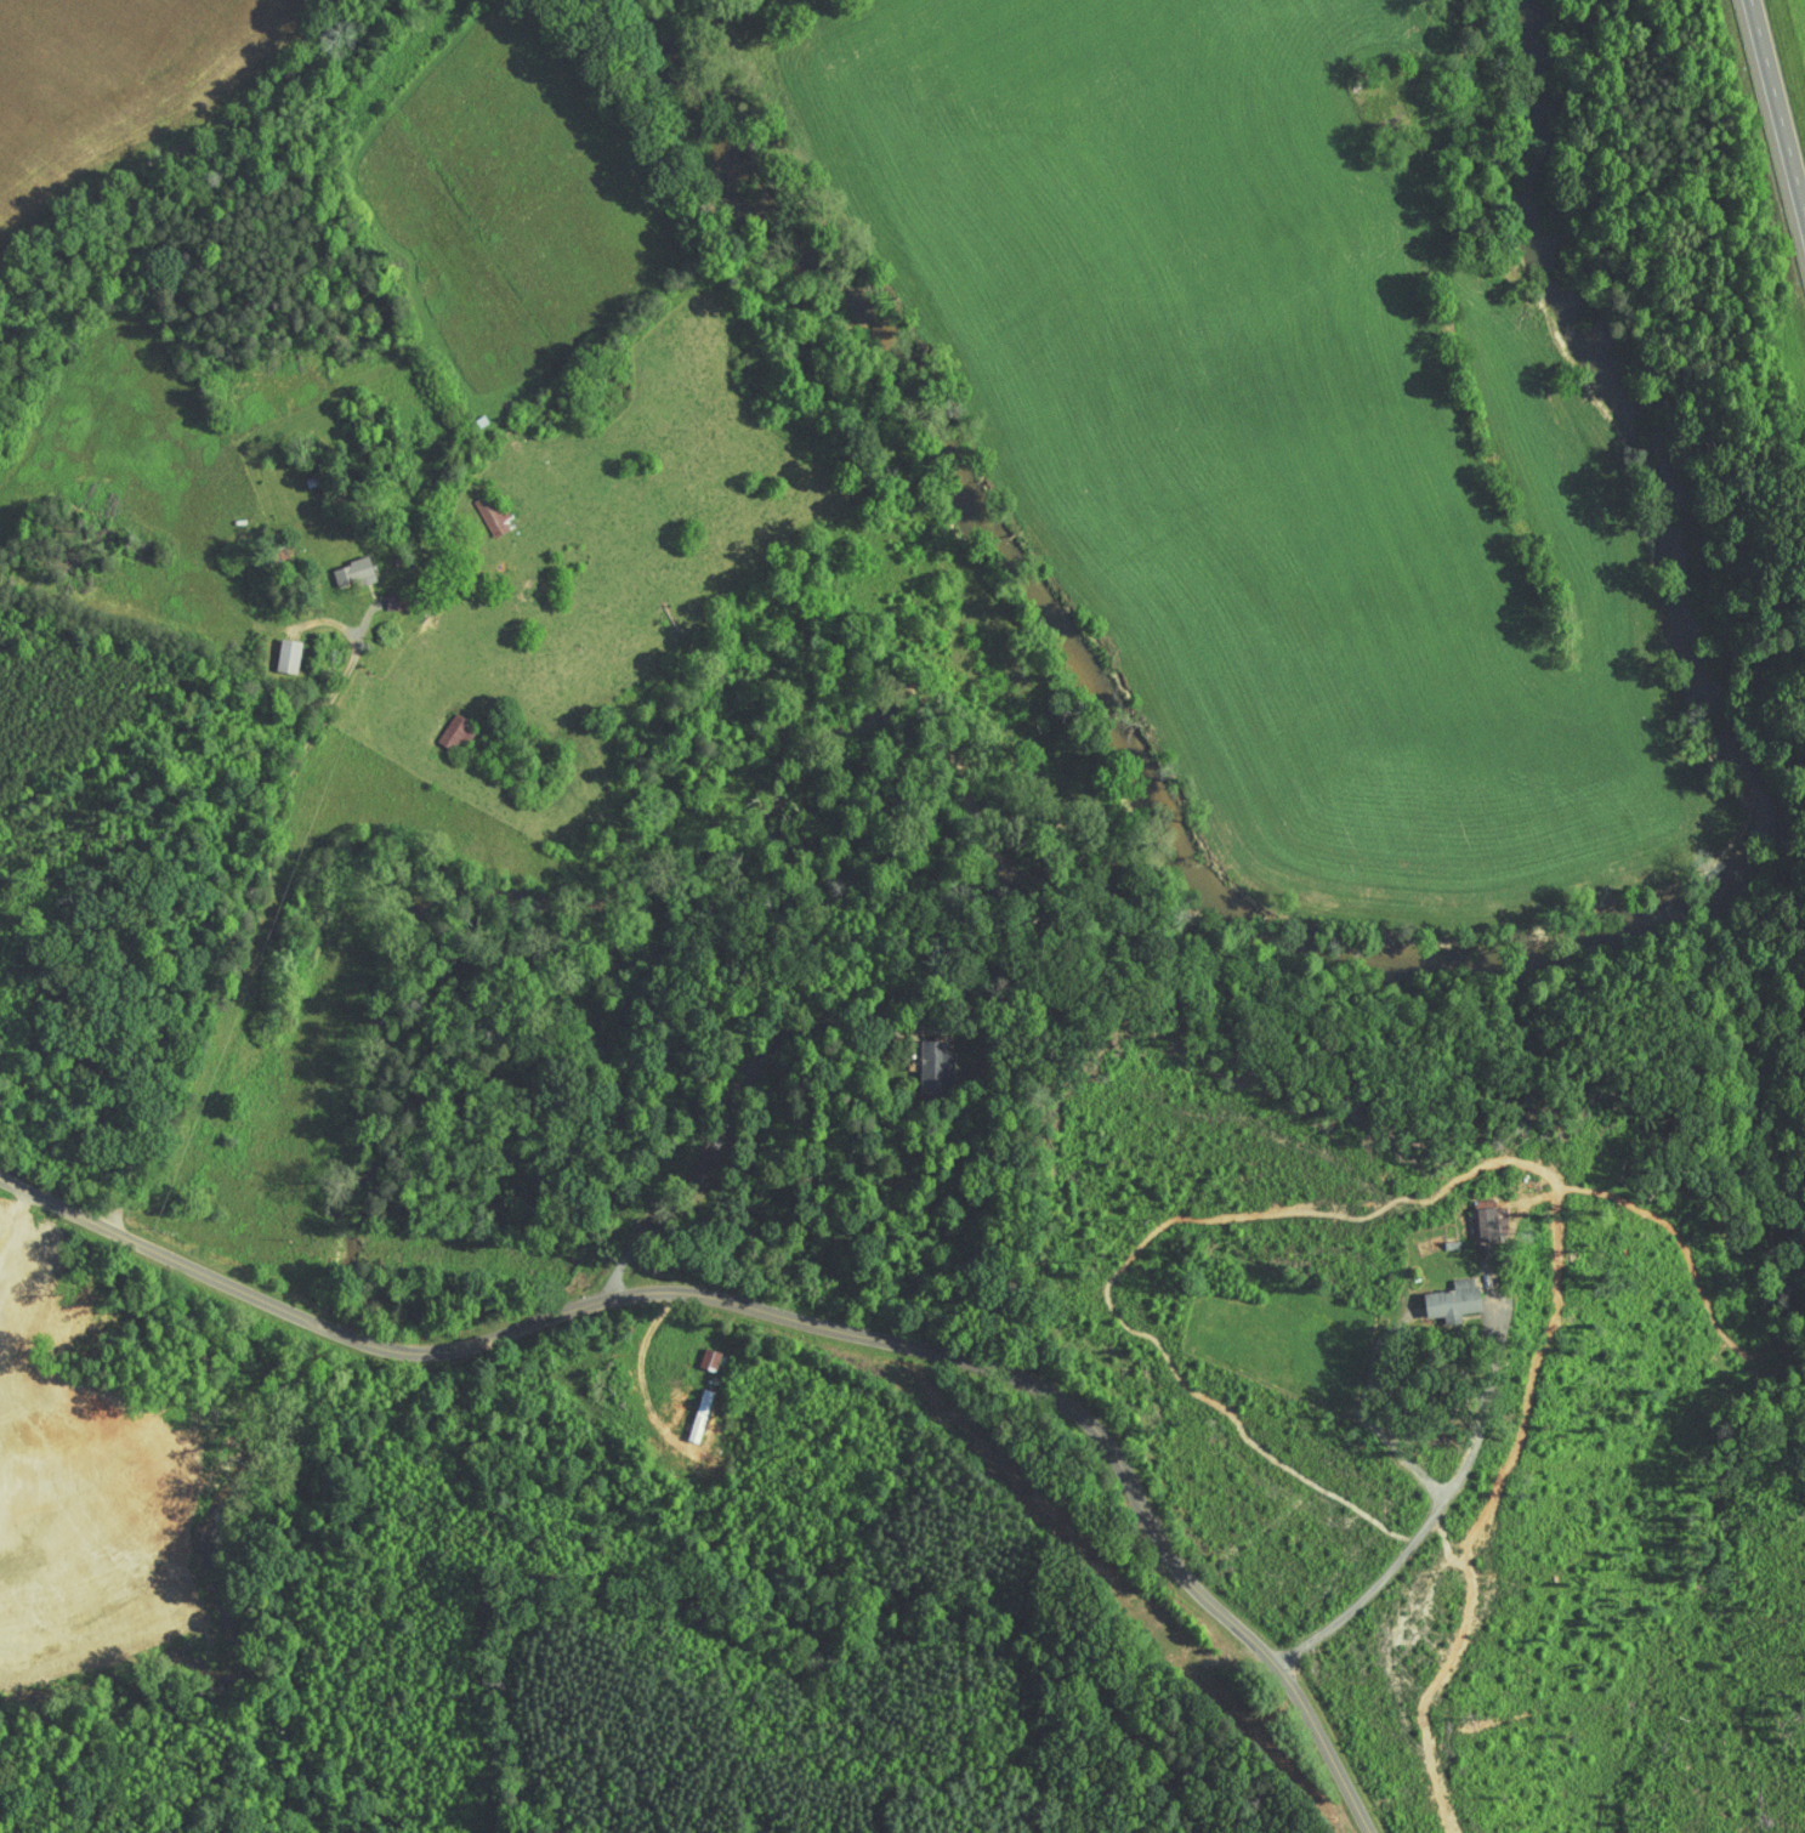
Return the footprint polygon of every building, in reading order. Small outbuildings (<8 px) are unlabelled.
[(460,492),(478,530),(500,519),(492,501),(484,505),(475,485),(460,492)] [(321,582),(357,573),(352,551),(315,560),(321,582)] [(261,664),(283,666),(286,634),(265,632),(261,664)] [(454,719),(438,708),(421,734),(436,745),(454,719)] [(902,1088),(932,1087),(931,1045),(926,1045),(926,1034),(900,1035),(902,1088)] [(1461,1229),(1486,1226),(1483,1197),(1458,1199),(1461,1229)] [(1406,1284),(1408,1310),(1427,1308),(1428,1315),(1445,1313),(1444,1306),(1463,1304),(1460,1269),(1436,1271),(1438,1281),(1406,1284)] [(702,1364),(707,1344),(688,1339),(683,1359),(702,1364)] [(673,1432),(685,1435),(700,1384),(687,1381),(673,1432)]
